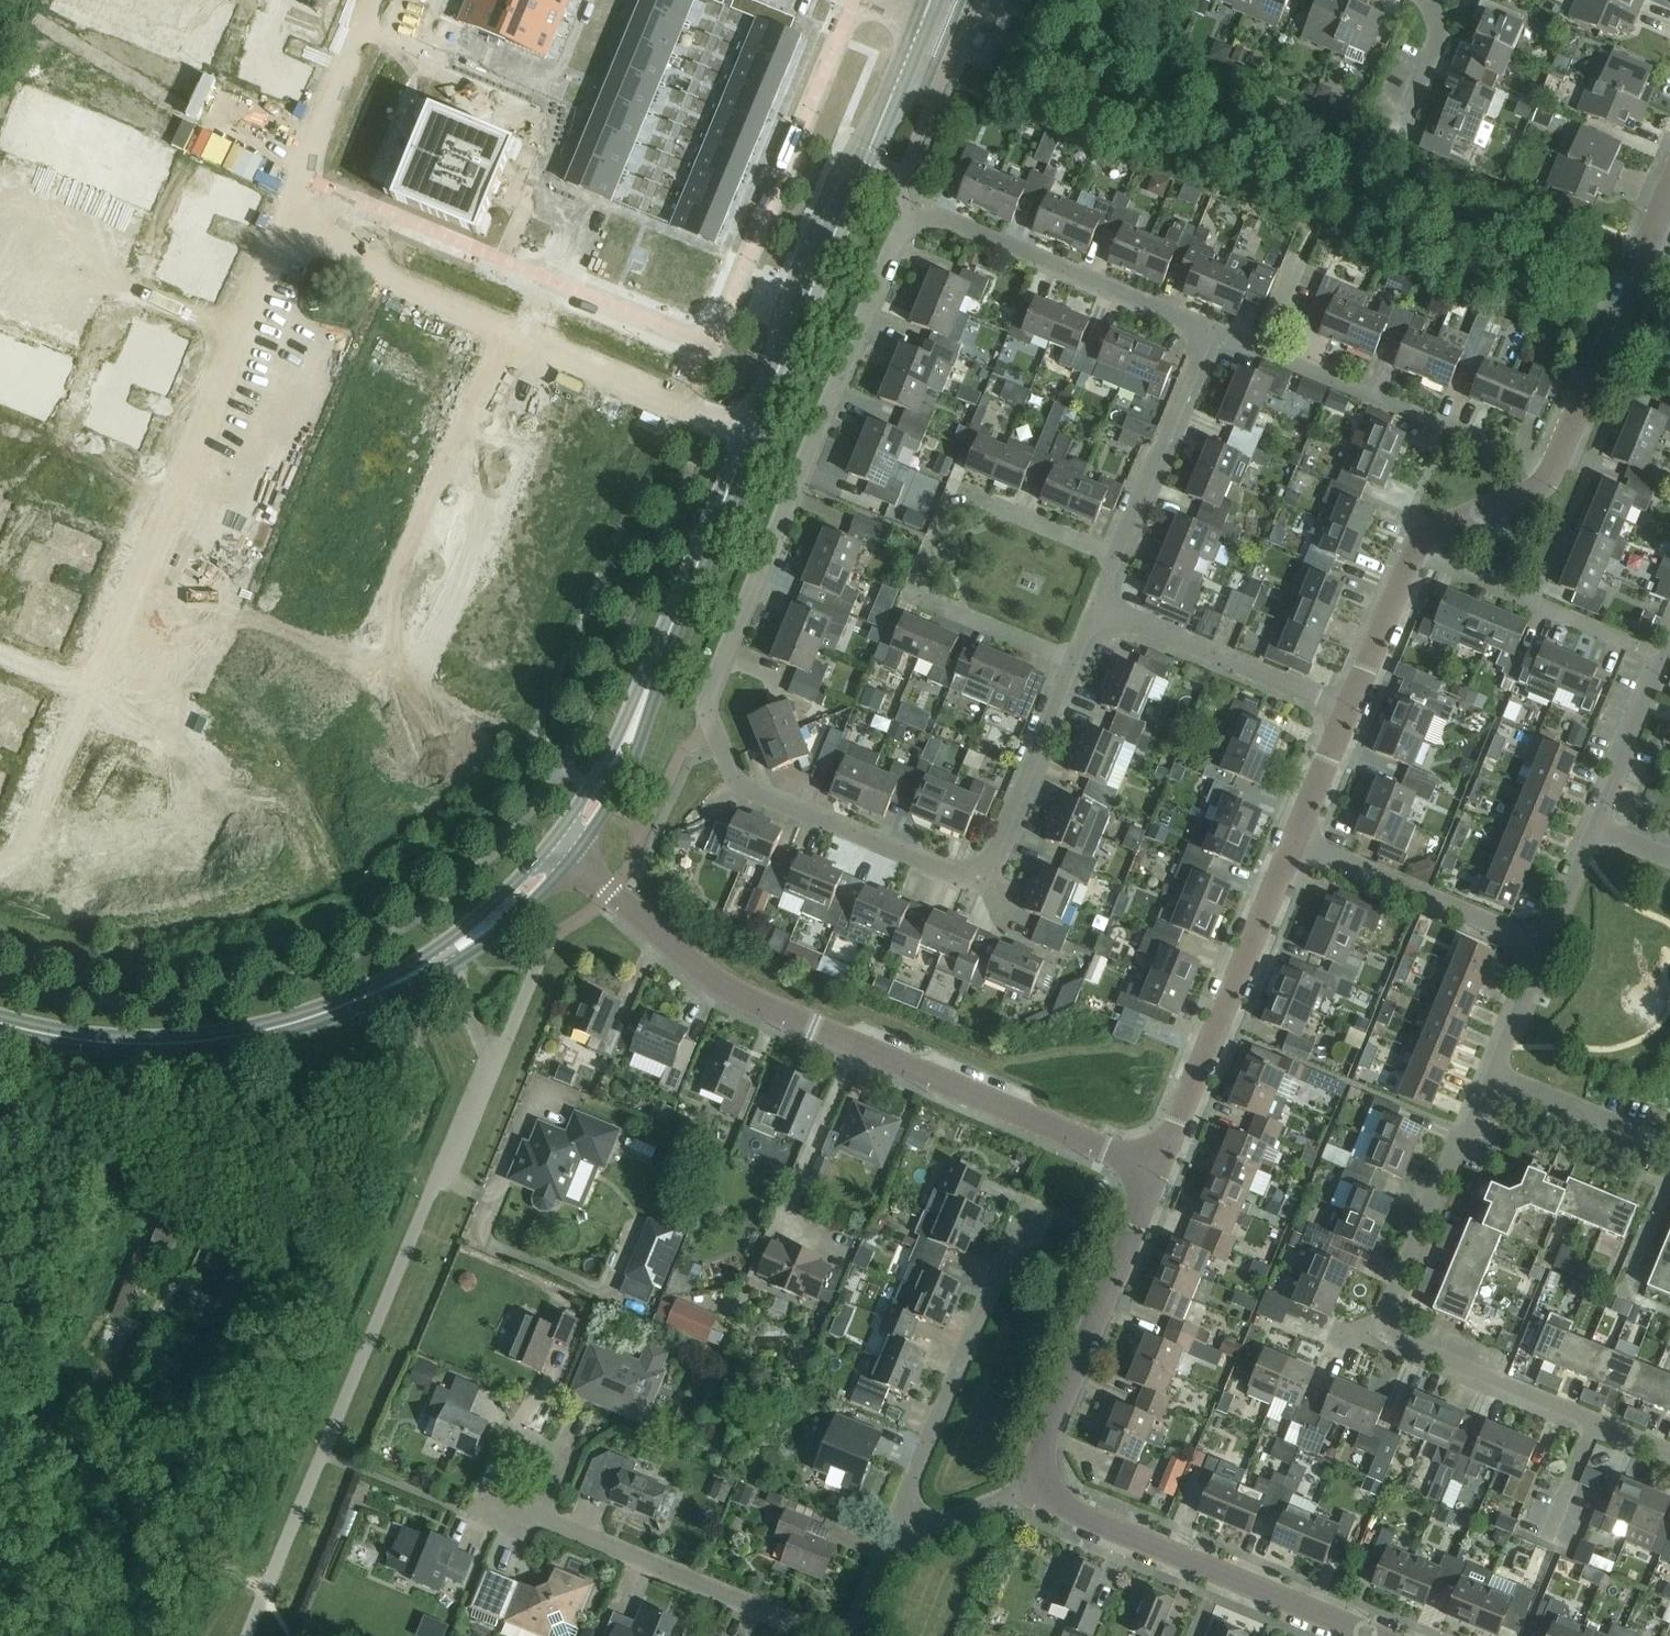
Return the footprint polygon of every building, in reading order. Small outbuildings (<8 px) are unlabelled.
[(91,11),(96,0),(64,0),(91,11)] [(91,11),(120,23),(130,0),(96,0),(91,11)] [(120,23),(150,36),(164,0),(130,0),(120,23)] [(150,36),(179,48),(197,4),(187,0),(164,0),(150,36)] [(255,31),(281,42),(287,28),(301,34),(313,39),(320,42),(330,17),(288,0),(286,0),(277,22),(261,15),(255,31)] [(330,17),(337,0),(288,0),(330,17)] [(459,22),(497,38),(502,40),(512,17),(507,15),(470,0),(468,0),(459,22)] [(507,15),(512,17),(519,0),(470,0),(507,15)] [(512,17),(517,19),(556,35),(564,14),(565,14),(532,0),(519,0),(512,17)] [(565,14),(570,0),(532,0),(565,14)] [(640,8),(683,26),(694,0),(643,0),(640,8)] [(723,7),(731,10),(735,0),(726,0),(723,7)] [(731,10),(739,13),(745,1),(743,0),(735,0),(731,10)] [(1197,5),(1194,13),(1204,17),(1210,3),(1203,0),(1199,0),(1197,5)] [(1245,15),(1252,0),(1216,0),(1234,7),(1233,10),(1245,15)] [(1245,15),(1277,28),(1289,0),(1252,0),(1245,15)] [(1332,51),(1353,0),(1317,0),(1301,38),(1332,51)] [(1332,51),(1345,56),(1349,48),(1367,55),(1384,15),(1366,8),(1370,0),(1353,0),(1332,51)] [(1513,52),(1524,26),(1519,24),(1523,16),(1485,0),(1481,0),(1472,21),(1481,24),(1476,36),(1513,52)] [(1639,11),(1612,0),(1576,0),(1569,18),(1613,37),(1618,25),(1631,30),(1639,11)] [(1639,11),(1644,0),(1612,0),(1639,11)] [(745,1),(739,13),(748,17),(753,4),(745,1)] [(197,4),(179,48),(209,60),(227,17),(197,4)] [(753,4),(748,17),(756,20),(761,8),(753,4)] [(640,8),(628,37),(671,55),(683,26),(640,8)] [(761,8),(756,20),(757,21),(764,24),(769,11),(761,8)] [(769,11),(764,24),(772,27),(777,14),(769,11)] [(777,14),(772,27),(780,30),(785,18),(777,14)] [(512,17),(502,40),(507,42),(546,58),(555,36),(556,35),(517,19),(512,17)] [(785,18),(780,30),(788,34),(794,21),(785,18)] [(692,24),(686,21),(683,29),(689,31),(692,24)] [(757,21),(744,51),(788,69),(800,39),(788,34),(780,30),(772,27),(764,24),(757,21)] [(255,31),(248,47),(264,54),(254,79),(297,97),(308,70),(275,56),(281,42),(255,31)] [(1513,52),(1476,36),(1471,48),(1462,45),(1453,67),(1495,84),(1498,76),(1502,77),(1513,52)] [(628,37),(616,66),(659,85),(671,55),(628,37)] [(1208,58),(1225,64),(1232,47),(1215,41),(1208,58)] [(737,51),(743,54),(746,47),(740,44),(737,51)] [(1250,52),(1237,47),(1231,60),(1244,66),(1250,52)] [(744,51),(732,80),(776,99),(788,69),(744,51)] [(1590,80),(1648,104),(1654,90),(1645,87),(1652,69),(1612,53),(1604,71),(1596,67),(1590,80)] [(1553,65),(1568,71),(1572,60),(1557,54),(1553,65)] [(1568,71),(1553,65),(1548,75),(1563,82),(1568,71)] [(616,66),(604,96),(647,114),(659,85),(616,66)] [(1448,105),(1485,120),(1495,94),(1491,92),(1495,84),(1453,67),(1444,89),(1453,93),(1448,105)] [(732,80),(720,110),(764,128),(776,99),(732,80)] [(1640,123),(1648,104),(1590,80),(1577,111),(1622,130),(1627,118),(1640,123)] [(1312,97),(1317,86),(1310,83),(1303,86),(1301,92),(1312,97)] [(1331,93),(1329,88),(1320,84),(1314,97),(1327,102),(1331,93)] [(20,96),(2,140),(33,153),(51,109),(20,96)] [(604,96),(591,125),(635,143),(647,114),(604,96)] [(394,197),(393,199),(397,201),(474,232),(473,233),(477,234),(479,232),(477,232),(483,220),(513,145),(514,145),(515,143),(511,141),(511,142),(435,110),(431,108),(430,109),(423,105),(416,122),(424,125),(399,185),(400,185),(395,197),(394,197)] [(1474,145),(1485,120),(1448,105),(1443,117),(1434,113),(1418,150),(1446,161),(1452,146),(1466,152),(1470,144),(1474,145)] [(1539,105),(1532,122),(1548,128),(1555,112),(1539,105)] [(51,109),(33,153),(62,165),(80,121),(51,109)] [(720,110),(708,139),(752,157),(764,128),(720,110)] [(80,121),(62,165),(91,177),(109,133),(80,121)] [(591,125),(579,154),(623,172),(635,143),(591,125)] [(1565,142),(1560,155),(1617,179),(1623,165),(1614,161),(1621,144),(1581,127),(1574,146),(1565,142)] [(1046,131),(1034,160),(1048,165),(1060,137),(1046,131)] [(109,133),(91,177),(120,189),(138,145),(109,133)] [(708,139),(696,168),(740,186),(752,157),(708,139)] [(138,145),(120,189),(151,201),(169,158),(138,145)] [(984,212),(1000,176),(984,169),(990,154),(968,145),(957,170),(969,175),(958,201),(984,212)] [(579,154),(567,185),(610,203),(623,172),(579,154)] [(1617,179),(1560,155),(1547,186),(1592,205),(1597,193),(1609,198),(1617,179)] [(696,168),(684,197),(727,215),(740,186),(696,168)] [(1033,202),(1043,176),(1032,172),(1026,186),(1000,176),(984,212),(1011,223),(1021,197),(1033,202)] [(1156,191),(1158,175),(1143,173),(1140,189),(1156,191)] [(187,195),(180,211),(207,221),(213,207),(246,221),(257,194),(213,176),(203,201),(187,195)] [(1043,176),(1033,202),(1044,206),(1033,232),(1060,243),(1075,207),(1049,196),(1055,181),(1043,176)] [(11,177),(6,190),(15,194),(21,181),(11,177)] [(21,181),(15,194),(25,198),(30,185),(21,181)] [(684,197),(671,228),(715,246),(727,215),(684,197)] [(1108,233),(1119,208),(1097,199),(1091,213),(1075,207),(1060,243),(1086,254),(1097,228),(1108,233)] [(70,201),(64,214),(74,218),(79,205),(70,201)] [(79,205),(74,218),(83,222),(89,209),(79,205)] [(1119,208),(1108,233),(1119,238),(1109,263),(1135,274),(1150,238),(1135,231),(1141,217),(1119,208)] [(180,211),(174,226),(190,233),(180,256),(224,274),(234,249),(227,246),(215,241),(201,236),(207,221),(180,211)] [(109,217),(103,230),(113,234),(119,221),(109,217)] [(1194,239),(1184,264),(1178,277),(1189,282),(1184,294),(1211,305),(1228,263),(1202,252),(1210,233),(1199,228),(1194,239)] [(1150,238),(1135,274),(1162,285),(1172,259),(1184,264),(1194,239),(1182,234),(1176,249),(1150,238)] [(137,238),(133,248),(147,253),(151,243),(137,238)] [(180,256),(170,280),(214,298),(224,274),(180,256)] [(1228,263),(1211,305),(1237,316),(1239,312),(1255,319),(1265,295),(1269,297),(1280,271),(1249,258),(1244,269),(1228,263)] [(922,297),(958,312),(965,297),(979,303),(989,281),(963,270),(959,281),(933,271),(922,297)] [(1410,297),(1416,281),(1392,271),(1385,287),(1410,297)] [(1361,311),(1367,296),(1330,280),(1309,329),(1321,334),(1320,336),(1346,347),(1361,311)] [(0,286),(0,299),(5,301),(10,288),(1,284),(0,286)] [(10,288),(5,301),(14,305),(20,292),(10,288)] [(958,312),(922,297),(911,324),(937,334),(932,346),(957,356),(962,344),(948,338),(958,312)] [(1034,336),(1049,343),(1063,311),(1036,300),(1030,316),(1018,312),(1001,352),(1011,356),(1017,341),(1030,346),(1034,336)] [(1377,317),(1361,311),(1346,347),(1372,358),(1383,332),(1394,337),(1405,312),(1383,302),(1377,317)] [(52,305),(47,318),(56,322),(62,309),(52,305)] [(62,309),(56,322),(66,326),(71,313),(62,309)] [(1481,310),(1469,338),(1443,328),(1437,342),(1436,342),(1421,378),(1447,389),(1458,363),(1469,368),(1484,333),(1485,333),(1492,315),(1481,310)] [(1081,373),(1092,348),(1080,343),(1089,322),(1063,311),(1049,343),(1065,349),(1059,364),(1081,373)] [(1424,319),(1405,312),(1394,337),(1406,342),(1395,367),(1421,378),(1436,342),(1421,335),(1426,324),(1424,319)] [(1507,331),(1511,322),(1492,315),(1489,324),(1500,328),(1507,331)] [(94,322),(89,332),(103,338),(107,328),(94,322)] [(142,325),(132,350),(175,368),(185,343),(142,325)] [(1092,348),(1081,373),(1076,385),(1085,389),(1090,377),(1119,389),(1138,342),(1112,332),(1103,353),(1092,348)] [(1496,338),(1485,333),(1484,333),(1469,368),(1481,373),(1470,399),(1496,410),(1512,373),(1486,362),(1496,338)] [(17,344),(0,337),(0,385),(17,344)] [(1165,353),(1138,342),(1119,389),(1145,399),(1147,395),(1159,400),(1174,363),(1163,358),(1165,353)] [(0,385),(0,388),(25,398),(43,355),(17,344),(0,385)] [(891,373),(927,388),(934,372),(948,378),(957,356),(932,346),(927,357),(902,346),(891,373)] [(106,366),(100,381),(126,392),(132,378),(146,384),(158,389),(165,392),(175,368),(132,350),(122,372),(106,366)] [(43,355),(25,398),(51,409),(69,366),(43,355)] [(1003,378),(1009,365),(998,361),(993,374),(1003,378)] [(1229,395),(1261,408),(1268,393),(1282,399),(1291,377),(1261,364),(1256,376),(1240,369),(1229,395)] [(1512,373),(1496,410),(1523,420),(1534,395),(1545,400),(1556,374),(1533,365),(1527,380),(1512,373)] [(453,366),(448,378),(462,383),(466,372),(453,366)] [(927,388),(891,373),(880,399),(905,410),(901,421),(926,432),(935,410),(921,404),(927,388)] [(448,378),(444,389),(457,395),(462,383),(448,378)] [(1320,405),(1327,388),(1303,379),(1297,395),(1320,405)] [(100,381),(93,397),(109,404),(99,429),(142,447),(153,420),(120,406),(126,392),(100,381)] [(557,387),(553,397),(566,402),(570,393),(557,387)] [(1332,410),(1339,395),(1331,391),(1324,407),(1332,410)] [(1230,439),(1255,449),(1264,428),(1254,424),(1261,408),(1229,395),(1218,421),(1234,428),(1230,439)] [(553,397),(549,406),(562,412),(566,402),(553,397)] [(1055,415),(1063,418),(1067,408),(1055,403),(1053,408),(1055,415)] [(1656,447),(1662,431),(1669,434),(1669,408),(1661,405),(1656,416),(1635,408),(1624,434),(1656,447)] [(1069,407),(1065,417),(1074,420),(1078,410),(1069,407)] [(1362,450),(1394,463),(1405,437),(1389,430),(1393,419),(1368,408),(1359,430),(1369,434),(1362,450)] [(860,448),(896,463),(903,447),(917,453),(926,432),(901,421),(896,432),(870,422),(860,448)] [(1152,441),(1157,428),(1147,423),(1142,437),(1152,441)] [(992,481),(1006,449),(990,443),(994,433),(972,424),(969,430),(964,441),(961,449),(973,454),(966,470),(992,481)] [(964,441),(969,430),(960,426),(955,437),(964,441)] [(1123,430),(1118,443),(1134,450),(1139,437),(1123,430)] [(539,431),(535,441),(548,446),(552,436),(539,431)] [(1042,501),(1068,512),(1081,481),(1087,466),(1076,461),(1069,464),(1064,462),(1074,439),(1061,434),(1052,457),(1047,455),(1037,481),(1049,485),(1042,501)] [(1629,480),(1650,489),(1650,488),(1655,477),(1645,473),(1656,447),(1624,434),(1613,460),(1629,467),(1625,478),(1629,480)] [(1047,455),(1055,438),(1047,435),(1040,438),(1035,450),(1047,455)] [(1198,469),(1230,483),(1237,467),(1246,471),(1255,449),(1230,439),(1225,450),(1209,443),(1198,469)] [(1010,440),(1006,449),(992,481),(1019,492),(1025,476),(1037,481),(1047,455),(1010,440)] [(535,441),(531,450),(544,456),(548,446),(535,441)] [(422,442),(417,453),(430,459),(435,447),(422,442)] [(889,479),(896,463),(860,448),(849,474),(874,485),(870,497),(895,507),(904,485),(889,479)] [(1394,463),(1362,450),(1356,466),(1346,462),(1337,483),(1362,494),(1367,483),(1383,489),(1394,463)] [(417,453),(413,464),(426,470),(430,459),(417,453)] [(946,478),(953,461),(940,455),(933,472),(946,478)] [(1199,513),(1225,523),(1233,502),(1223,498),(1230,483),(1198,469),(1187,496),(1204,502),(1199,513)] [(521,475),(517,484),(530,490),(534,480),(521,475)] [(1081,481),(1068,512),(1095,523),(1101,507),(1113,512),(1123,487),(1101,477),(1097,487),(1081,481)] [(1629,480),(1625,491),(1604,483),(1593,509),(1624,522),(1631,506),(1646,512),(1655,490),(1650,488),(1650,489),(1629,480)] [(1358,505),(1362,494),(1337,483),(1332,481),(1323,503),(1338,509),(1331,524),(1331,525),(1363,538),(1374,511),(1358,505)] [(517,484),(513,494),(526,499),(530,490),(517,484)] [(1292,507),(1297,494),(1288,490),(1283,503),(1292,507)] [(11,507),(0,502),(0,533),(11,507)] [(903,523),(922,531),(928,517),(909,509),(903,523)] [(1582,535),(1623,552),(1628,542),(1618,538),(1624,522),(1593,509),(1582,535)] [(1178,517),(1167,544),(1199,557),(1215,564),(1223,545),(1217,542),(1222,529),(1225,523),(1199,513),(1194,524),(1178,517)] [(886,527),(856,515),(850,530),(851,530),(847,540),(825,531),(814,557),(851,572),(862,546),(860,545),(864,535),(880,542),(886,527)] [(391,517),(386,528),(399,534),(404,522),(391,517)] [(1306,558),(1331,568),(1336,557),(1352,564),(1363,538),(1331,525),(1331,524),(1320,520),(1315,521),(1310,534),(1315,536),(1306,558)] [(32,545),(25,560),(52,571),(58,557),(91,571),(102,544),(90,539),(76,534),(58,526),(48,551),(32,545)] [(386,528),(381,540),(395,545),(399,534),(386,528)] [(1571,561),(1603,574),(1609,558),(1619,562),(1623,552),(1582,535),(1571,561)] [(1199,557),(1167,544),(1157,570),(1188,583),(1198,587),(1202,576),(1193,572),(1199,557)] [(491,545),(487,555),(501,560),(504,551),(491,545)] [(487,555),(483,564),(497,570),(501,560),(487,555)] [(851,572),(814,557),(803,584),(829,594),(824,605),(850,616),(859,594),(844,588),(851,572)] [(1300,599),(1332,612),(1343,586),(1327,579),(1331,568),(1306,558),(1297,581),(1306,585),(1300,599)] [(25,560),(19,576),(35,583),(26,605),(69,624),(79,599),(46,586),(52,571),(25,560)] [(1571,561),(1560,587),(1577,594),(1572,605),(1597,615),(1606,593),(1596,589),(1603,574),(1571,561)] [(1198,587),(1188,583),(1157,570),(1146,596),(1150,598),(1145,609),(1187,627),(1203,589),(1198,587)] [(1661,580),(1655,595),(1669,601),(1669,600),(1669,584),(1661,580)] [(473,589),(469,598),(482,604),(486,594),(473,589)] [(1222,616),(1233,621),(1244,596),(1233,591),(1222,616)] [(360,592),(355,604),(368,609),(373,598),(360,592)] [(1462,635),(1475,603),(1448,592),(1442,608),(1430,604),(1418,634),(1430,639),(1436,624),(1462,635)] [(1245,626),(1251,609),(1255,600),(1244,596),(1233,621),(1245,626)] [(469,598),(465,608),(478,613),(482,604),(469,598)] [(1280,620),(1290,624),(1321,638),(1332,612),(1300,599),(1294,614),(1284,610),(1280,620)] [(1483,655),(1487,646),(1501,614),(1475,603),(1462,635),(1477,641),(1473,651),(1483,655)] [(355,604),(350,615),(363,621),(368,609),(355,604)] [(26,605),(15,630),(59,648),(69,624),(26,605)] [(783,633),(820,648),(826,632),(841,638),(850,616),(824,605),(820,617),(794,606),(783,633)] [(875,605),(868,623),(883,629),(891,611),(875,605)] [(1644,612),(1639,623),(1651,628),(1656,616),(1644,612)] [(1501,614),(1487,646),(1502,652),(1496,666),(1508,670),(1504,678),(1516,683),(1527,658),(1515,653),(1527,625),(1501,614)] [(918,659),(931,628),(905,617),(899,633),(887,628),(875,658),(885,663),(884,666),(898,672),(906,654),(918,659)] [(1290,624),(1284,640),(1274,636),(1264,658),(1306,676),(1321,638),(1290,624)] [(934,666),(928,680),(950,690),(963,659),(951,655),(958,639),(931,628),(918,659),(934,666)] [(455,633),(451,642),(464,648),(468,638),(455,633)] [(820,648),(783,633),(772,659),(798,670),(793,681),(819,691),(828,668),(814,662),(820,648)] [(451,642),(447,652),(460,657),(464,648),(451,642)] [(1532,678),(1558,689),(1571,657),(1544,646),(1538,662),(1527,658),(1516,683),(1512,693),(1509,699),(1518,703),(1525,687),(1528,688),(1532,678)] [(1007,659),(981,648),(977,658),(971,656),(969,662),(963,659),(950,690),(988,705),(1007,659)] [(1110,672),(1106,682),(1147,699),(1153,685),(1161,689),(1169,668),(1141,656),(1136,668),(1120,661),(1114,674),(1110,672)] [(1571,657),(1558,689),(1584,700),(1580,710),(1592,714),(1602,689),(1590,684),(1597,668),(1571,657)] [(1656,676),(1669,679),(1669,659),(1660,657),(1656,676)] [(1036,696),(1025,691),(1033,670),(1007,659),(988,705),(1026,721),(1036,696)] [(444,665),(440,675),(453,680),(457,671),(444,665)] [(1438,694),(1442,682),(1417,672),(1412,684),(1438,694)] [(1504,678),(1500,689),(1512,693),(1516,683),(1504,678)] [(819,691),(793,681),(788,693),(814,703),(819,691)] [(1147,699),(1106,682),(1102,692),(1106,694),(1101,706),(1118,713),(1113,724),(1141,736),(1146,724),(1138,721),(1147,699)] [(27,725),(37,701),(0,685),(0,714),(27,725)] [(1449,697),(1463,703),(1468,691),(1454,685),(1449,697)] [(885,695),(867,687),(859,705),(878,713),(885,695)] [(1469,690),(1464,702),(1482,710),(1487,698),(1469,690)] [(1386,726),(1423,742),(1434,716),(1448,722),(1453,710),(1428,699),(1423,711),(1397,700),(1386,726)] [(1233,744),(1270,759),(1281,733),(1255,722),(1260,711),(1234,700),(1225,722),(1240,728),(1233,744)] [(761,745),(798,730),(791,714),(796,712),(792,702),(750,719),(761,745)] [(902,705),(896,721),(908,726),(915,710),(902,705)] [(1519,710),(1519,709),(1511,706),(1505,719),(1514,722),(1519,710)] [(17,749),(27,725),(0,714),(0,742),(17,749)] [(901,743),(906,729),(893,724),(888,738),(901,743)] [(1141,736),(1113,724),(1108,736),(1088,727),(1083,740),(1078,738),(1074,748),(1115,765),(1124,743),(1136,748),(1141,736)] [(1423,742),(1386,726),(1375,753),(1409,767),(1404,778),(1434,790),(1439,779),(1412,768),(1423,742)] [(808,757),(798,730),(761,745),(772,772),(808,757)] [(1502,752),(1507,740),(1495,736),(1491,747),(1502,752)] [(827,774),(820,790),(832,794),(831,796),(857,807),(873,771),(879,756),(840,740),(837,749),(827,774)] [(1567,779),(1577,756),(1545,742),(1544,744),(1538,741),(1529,763),(1535,765),(1567,779)] [(815,769),(827,774),(837,749),(826,744),(815,769)] [(1228,786),(1233,775),(1259,786),(1270,759),(1233,744),(1223,770),(1208,764),(1203,776),(1215,781),(1228,786)] [(1502,752),(1491,747),(1486,758),(1498,763),(1502,752)] [(1085,792),(1114,803),(1118,792),(1106,787),(1115,765),(1074,748),(1070,757),(1074,759),(1069,772),(1090,780),(1085,792)] [(911,815),(938,826),(953,790),(927,779),(933,764),(921,759),(916,772),(911,785),(902,807),(913,812),(911,815)] [(890,802),(902,807),(911,785),(916,772),(894,763),(888,777),(873,771),(857,807),(884,818),(890,802)] [(1180,783),(1186,769),(1174,764),(1168,778),(1180,783)] [(1567,779),(1535,765),(1526,787),(1558,801),(1567,779)] [(1165,784),(1170,771),(1158,766),(1153,779),(1165,784)] [(1434,790),(1404,778),(1400,790),(1378,781),(1367,807),(1404,822),(1415,796),(1429,802),(1434,790)] [(1484,795),(1489,784),(1477,779),(1473,790),(1484,795)] [(1228,786),(1215,781),(1206,803),(1220,809),(1214,825),(1251,840),(1261,814),(1236,803),(1241,791),(1228,786)] [(953,790),(938,826),(964,837),(975,811),(986,816),(997,791),(975,782),(969,796),(953,790)] [(1558,801),(1526,787),(1517,809),(1549,823),(1558,801)] [(1479,806),(1484,795),(1473,790),(1468,802),(1479,806)] [(689,812),(697,796),(687,791),(679,807),(689,812)] [(1050,817),(1092,834),(1101,812),(1109,815),(1114,803),(1085,792),(1080,803),(1064,796),(1059,809),(1054,807),(1050,817)] [(1413,826),(1404,822),(1367,807),(1356,833),(1382,844),(1377,855),(1403,866),(1408,854),(1403,852),(1413,826)] [(1549,823),(1517,809),(1508,831),(1540,845),(1549,823)] [(723,850),(745,859),(762,818),(752,814),(750,818),(738,813),(731,829),(716,823),(705,852),(720,858),(723,850)] [(1092,834),(1050,817),(1046,827),(1050,828),(1045,841),(1069,851),(1064,862),(1093,874),(1098,862),(1082,856),(1092,834)] [(758,890),(770,895),(781,867),(770,862),(782,832),(770,826),(772,822),(762,818),(745,859),(767,868),(758,890)] [(1466,839),(1470,828),(1459,823),(1455,834),(1466,839)] [(1184,856),(1209,867),(1214,856),(1240,866),(1251,840),(1214,825),(1203,851),(1189,845),(1184,856)] [(1499,853),(1531,866),(1540,845),(1508,831),(1499,853)] [(691,849),(691,834),(678,835),(678,849),(691,849)] [(1461,850),(1466,839),(1455,834),(1450,845),(1461,850)] [(781,867),(770,895),(781,900),(784,893),(806,902),(823,860),(813,856),(812,861),(788,851),(781,867)] [(1531,866),(1499,853),(1490,875),(1522,888),(1531,866)] [(1183,900),(1219,915),(1230,889),(1205,878),(1209,867),(1184,856),(1174,880),(1189,886),(1183,900)] [(1445,856),(1441,868),(1452,872),(1457,861),(1445,856)] [(823,860),(806,902),(828,911),(823,923),(835,928),(847,900),(835,895),(844,874),(831,869),(833,865),(823,860)] [(1029,887),(1071,904),(1080,882),(1088,886),(1093,874),(1064,862),(1059,873),(1043,867),(1038,879),(1033,877),(1029,887)] [(1522,888),(1490,875),(1480,898),(1513,911),(1522,888)] [(1071,904),(1029,887),(1025,897),(1030,899),(1025,911),(1041,918),(1036,929),(1065,941),(1070,929),(1062,926),(1071,904)] [(847,900),(835,928),(847,933),(850,925),(872,934),(889,892),(879,888),(877,893),(865,888),(858,904),(847,900)] [(889,892),(872,934),(894,943),(891,951),(902,956),(914,927),(903,923),(909,906),(897,901),(899,897),(889,892)] [(1318,926),(1354,941),(1361,926),(1375,932),(1385,909),(1342,892),(1337,903),(1329,900),(1318,926)] [(1153,931),(1153,932),(1178,942),(1183,931),(1209,941),(1219,915),(1183,900),(1176,916),(1162,910),(1153,931)] [(941,957),(958,916),(948,912),(946,917),(934,912),(925,932),(914,927),(902,956),(914,961),(919,948),(941,957)] [(958,916),(941,957),(936,970),(970,984),(990,934),(966,925),(968,920),(958,916)] [(1328,974),(1341,980),(1353,985),(1363,962),(1348,956),(1354,941),(1318,926),(1307,952),(1333,963),(1329,974),(1328,974)] [(782,956),(790,935),(776,929),(767,949),(782,956)] [(1065,941),(1036,929),(1031,942),(1060,953),(1065,941)] [(1158,959),(1152,975),(1188,990),(1199,964),(1174,953),(1178,942),(1153,932),(1153,931),(1148,929),(1139,952),(1158,959)] [(985,980),(1007,989),(1024,948),(1014,944),(1012,949),(1001,944),(1003,940),(990,934),(970,984),(982,989),(985,980)] [(1419,951),(1424,939),(1413,934),(1408,946),(1419,951)] [(1453,964),(1485,977),(1495,954),(1462,941),(1453,964)] [(1024,948),(1007,989),(1029,999),(1034,988),(1048,994),(1059,968),(1032,957),(1034,952),(1024,948)] [(807,949),(800,964),(817,971),(823,956),(807,949)] [(1410,972),(1415,961),(1404,956),(1399,967),(1410,972)] [(840,963),(834,978),(851,985),(857,970),(840,963)] [(1444,986),(1476,999),(1485,977),(1453,964),(1444,986)] [(1406,983),(1410,972),(1399,967),(1394,979),(1406,983)] [(1286,970),(1275,996),(1311,1011),(1319,994),(1333,1000),(1341,980),(1328,974),(1329,974),(1316,969),(1312,980),(1286,970)] [(1188,990),(1152,975),(1145,991),(1131,985),(1127,995),(1122,993),(1117,1005),(1169,1026),(1174,1015),(1178,1017),(1188,990)] [(886,995),(891,982),(878,976),(872,990),(886,995)] [(1435,1008),(1467,1021),(1476,999),(1444,986),(1435,1008)] [(573,1029),(591,1037),(586,1049),(611,1060),(622,1034),(609,1029),(620,1003),(589,990),(573,1029)] [(902,1004),(917,1010),(924,993),(915,990),(906,993),(902,1004)] [(1311,1011),(1275,996),(1264,1023),(1290,1033),(1285,1045),(1310,1055),(1315,1043),(1301,1037),(1311,1011)] [(1392,1016),(1397,1005),(1386,1000),(1381,1011),(1392,1016)] [(1426,1030),(1458,1043),(1467,1021),(1435,1008),(1426,1030)] [(1381,1011),(1376,1023),(1388,1027),(1392,1016),(1381,1011)] [(635,1052),(629,1067),(662,1080),(660,1086),(676,1093),(689,1061),(677,1055),(684,1039),(687,1031),(647,1014),(632,1051),(635,1052)] [(1119,1022),(1112,1037),(1135,1046),(1141,1031),(1119,1022)] [(1416,1052),(1449,1065),(1458,1043),(1426,1030),(1416,1052)] [(1367,1044),(1363,1055),(1374,1060),(1379,1049),(1367,1044)] [(700,1088),(725,1098),(720,1111),(738,1119),(752,1085),(739,1079),(749,1057),(721,1045),(709,1072),(707,1071),(700,1088)] [(1276,1097),(1285,1075),(1301,1081),(1306,1069),(1253,1047),(1239,1082),(1276,1097)] [(1407,1074),(1440,1087),(1449,1065),(1416,1052),(1407,1074)] [(1374,1060),(1363,1055),(1358,1066),(1370,1071),(1374,1060)] [(758,1110),(750,1128),(774,1138),(777,1132),(804,1144),(818,1111),(806,1105),(809,1098),(807,1097),(813,1083),(780,1069),(762,1112),(758,1110)] [(1440,1087),(1407,1074),(1398,1097),(1430,1110),(1440,1087)] [(1341,1098),(1346,1086),(1319,1075),(1314,1087),(1341,1098)] [(1266,1119),(1276,1097),(1239,1082),(1230,1104),(1257,1116),(1252,1127),(1277,1137),(1282,1125),(1266,1119)] [(1385,1116),(1375,1140),(1412,1155),(1422,1130),(1396,1120),(1401,1108),(1375,1098),(1370,1110),(1385,1116)] [(897,1124),(856,1107),(843,1137),(831,1132),(822,1153),(835,1158),(839,1148),(880,1165),(889,1141),(899,1145),(905,1132),(895,1127),(897,1124)] [(538,1189),(533,1200),(535,1207),(540,1212),(548,1211),(554,1208),(558,1197),(561,1199),(579,1156),(604,1167),(619,1132),(576,1114),(566,1137),(541,1127),(527,1161),(521,1158),(512,1179),(538,1189)] [(1261,1159),(1267,1147),(1272,1150),(1277,1137),(1252,1127),(1247,1139),(1231,1132),(1221,1155),(1257,1169),(1257,1170),(1269,1175),(1274,1165),(1261,1159)] [(1333,1165),(1346,1170),(1371,1180),(1376,1169),(1402,1179),(1412,1155),(1375,1140),(1365,1164),(1338,1153),(1333,1165)] [(1221,1155),(1212,1177),(1248,1191),(1257,1170),(1257,1169),(1221,1155)] [(1556,1220),(1558,1214),(1557,1213),(1568,1187),(1566,1186),(1547,1178),(1552,1167),(1534,1160),(1521,1189),(1510,1193),(1481,1181),(1474,1199),(1484,1204),(1476,1223),(1476,1225),(1502,1235),(1502,1237),(1508,1239),(1518,1214),(1530,1209),(1556,1220)] [(935,1190),(926,1212),(978,1234),(983,1225),(978,1223),(983,1210),(973,1206),(985,1178),(951,1163),(939,1192),(935,1190)] [(1371,1180),(1346,1170),(1341,1182),(1355,1188),(1345,1212),(1382,1227),(1392,1202),(1366,1191),(1371,1180)] [(1248,1191),(1212,1177),(1203,1199),(1245,1216),(1250,1205),(1243,1203),(1248,1191)] [(1558,1214),(1579,1222),(1592,1190),(1569,1180),(1566,1186),(1568,1187),(1557,1213),(1558,1214)] [(1286,1196),(1287,1196),(1300,1201),(1304,1190),(1303,1190),(1291,1184),(1286,1196)] [(1592,1190),(1579,1222),(1601,1231),(1614,1199),(1592,1190)] [(1296,1212),(1300,1201),(1287,1196),(1283,1206),(1296,1212)] [(1229,1236),(1234,1224),(1247,1229),(1251,1218),(1245,1216),(1203,1199),(1189,1233),(1229,1250),(1234,1238),(1229,1236)] [(1614,1199),(1601,1231),(1624,1241),(1637,1208),(1614,1199)] [(1296,1212),(1283,1206),(1278,1216),(1291,1221),(1296,1212)] [(916,1234),(920,1236),(915,1249),(943,1261),(948,1248),(965,1255),(970,1242),(974,1244),(978,1234),(926,1212),(916,1234)] [(1382,1227),(1345,1212),(1335,1236),(1372,1251),(1382,1227)] [(1461,1244),(1493,1257),(1502,1237),(1502,1235),(1476,1225),(1476,1223),(1470,1221),(1461,1244)] [(628,1275),(660,1288),(682,1236),(650,1222),(628,1275)] [(1329,1246),(1334,1235),(1309,1224),(1304,1236),(1329,1246)] [(1457,1229),(1445,1225),(1441,1236),(1452,1241),(1457,1229)] [(1164,1263),(1202,1279),(1215,1284),(1219,1274),(1203,1267),(1208,1255),(1224,1262),(1229,1250),(1189,1233),(1184,1245),(1173,1241),(1164,1263)] [(1324,1258),(1329,1246),(1304,1236),(1299,1248),(1314,1254),(1304,1278),(1340,1293),(1350,1269),(1324,1258)] [(1447,1252),(1452,1241),(1441,1236),(1436,1247),(1447,1252)] [(772,1242),(759,1275),(772,1280),(770,1285),(802,1298),(804,1294),(817,1300),(822,1288),(833,1292),(841,1274),(830,1269),(831,1267),(818,1262),(820,1258),(787,1244),(786,1248),(772,1242)] [(1669,1270),(1669,1244),(1666,1243),(1657,1265),(1669,1270)] [(1452,1266),(1484,1279),(1493,1257),(1461,1244),(1452,1266)] [(1574,1249),(1563,1244),(1558,1256),(1569,1260),(1574,1249)] [(943,1261),(915,1249),(909,1262),(911,1263),(902,1285),(955,1307),(959,1298),(955,1296),(960,1283),(937,1274),(943,1261)] [(1565,1271),(1569,1260),(1558,1256),(1553,1267),(1565,1271)] [(680,1274),(695,1281),(696,1281),(702,1267),(686,1261),(685,1263),(680,1274)] [(1155,1285),(1193,1301),(1202,1279),(1164,1263),(1155,1285)] [(1657,1265),(1647,1288),(1669,1297),(1669,1270),(1657,1265)] [(1443,1288),(1475,1301),(1484,1279),(1452,1266),(1443,1288)] [(1529,1277),(1540,1282),(1545,1270),(1533,1266),(1529,1277)] [(1584,1266),(1579,1277),(1590,1282),(1595,1271),(1584,1266)] [(1427,1268),(1422,1280),(1434,1284),(1438,1273),(1427,1268)] [(1601,1287),(1606,1275),(1595,1271),(1590,1282),(1601,1287)] [(1262,1303),(1287,1313),(1323,1328),(1328,1317),(1330,1318),(1340,1293),(1304,1278),(1293,1302),(1267,1291),(1262,1303)] [(1418,1291),(1429,1295),(1434,1284),(1422,1280),(1418,1291)] [(951,1317),(955,1307),(902,1285),(893,1307),(891,1306),(885,1320),(913,1331),(919,1318),(941,1328),(946,1315),(951,1317)] [(1184,1323),(1193,1301),(1155,1285),(1146,1308),(1173,1319),(1168,1331),(1194,1342),(1207,1347),(1212,1335),(1184,1323)] [(1475,1301),(1443,1288),(1433,1311),(1465,1324),(1475,1301)] [(1232,1304),(1254,1313),(1258,1302),(1236,1294),(1232,1304)] [(678,1302),(668,1327),(707,1343),(717,1318),(678,1302)] [(1287,1313),(1262,1303),(1257,1315),(1282,1325),(1287,1313)] [(597,1312),(587,1308),(581,1322),(591,1326),(597,1312)] [(578,1321),(552,1310),(546,1325),(526,1317),(509,1358),(540,1371),(553,1340),(567,1346),(578,1321)] [(878,1358),(919,1375),(924,1365),(919,1363),(924,1351),(908,1344),(913,1331),(885,1320),(879,1333),(888,1336),(878,1358)] [(1555,1367),(1569,1334),(1546,1325),(1533,1357),(1555,1367)] [(1137,1358),(1175,1374),(1184,1352),(1189,1354),(1194,1342),(1168,1331),(1163,1343),(1146,1336),(1137,1358)] [(1577,1376),(1591,1343),(1569,1334),(1555,1367),(1577,1376)] [(1243,1346),(1226,1338),(1220,1352),(1237,1360),(1243,1346)] [(1591,1343),(1577,1376),(1599,1385),(1613,1352),(1591,1343)] [(642,1420),(661,1375),(657,1373),(664,1356),(663,1353),(651,1348),(648,1349),(641,1366),(593,1346),(574,1392),(642,1420)] [(1275,1398),(1290,1361),(1265,1351),(1250,1388),(1275,1398)] [(1613,1352),(1599,1385),(1621,1394),(1635,1361),(1613,1352)] [(915,1385),(919,1375),(878,1358),(869,1380),(861,1377),(855,1390),(884,1402),(889,1389),(905,1396),(911,1383),(915,1385)] [(1139,1400),(1165,1410),(1171,1398),(1165,1396),(1175,1374),(1137,1358),(1128,1381),(1144,1388),(1139,1400)] [(429,1390),(437,1370),(417,1361),(409,1381),(429,1390)] [(1314,1371),(1290,1361),(1275,1398),(1289,1404),(1282,1418),(1304,1427),(1315,1402),(1303,1397),(1314,1371)] [(1643,1403),(1657,1370),(1635,1361),(1621,1394),(1643,1403)] [(1643,1403),(1666,1412),(1669,1401),(1669,1376),(1657,1370),(1643,1403)] [(1541,1371),(1536,1382),(1547,1387),(1552,1375),(1541,1371)] [(1563,1380),(1552,1375),(1547,1387),(1558,1391),(1563,1380)] [(487,1424),(468,1416),(481,1386),(457,1376),(450,1392),(438,1387),(426,1416),(441,1422),(434,1439),(474,1456),(487,1424)] [(1326,1407),(1315,1402),(1304,1427),(1326,1436),(1332,1422),(1346,1428),(1361,1391),(1337,1381),(1326,1407)] [(1584,1389),(1580,1400),(1591,1405),(1596,1394),(1584,1389)] [(1376,1457),(1386,1432),(1375,1427),(1386,1401),(1361,1391),(1346,1428),(1360,1433),(1354,1448),(1376,1457)] [(1425,1441),(1440,1404),(1415,1394),(1400,1431),(1425,1441)] [(1607,1398),(1596,1394),(1591,1405),(1602,1410),(1607,1398)] [(1109,1427),(1146,1442),(1161,1449),(1166,1437),(1151,1431),(1155,1420),(1160,1423),(1165,1410),(1139,1400),(1134,1411),(1118,1405),(1109,1427)] [(1433,1461),(1454,1470),(1476,1419),(1440,1404),(1425,1441),(1439,1447),(1433,1461)] [(1628,1407),(1624,1418),(1635,1423),(1639,1412),(1628,1407)] [(1646,1428),(1651,1416),(1639,1412),(1635,1423),(1646,1428)] [(836,1416),(813,1474),(827,1479),(826,1483),(841,1489),(842,1485),(858,1492),(881,1435),(836,1416)] [(1496,1471),(1511,1434),(1476,1419),(1454,1470),(1450,1480),(1462,1485),(1466,1475),(1476,1479),(1482,1465),(1496,1471)] [(1146,1442),(1109,1427),(1099,1450),(1126,1461),(1115,1488),(1141,1498),(1152,1471),(1136,1465),(1146,1442)] [(1386,1432),(1376,1457),(1367,1478),(1384,1485),(1404,1439),(1386,1432)] [(1511,1434),(1496,1471),(1510,1476),(1502,1496),(1524,1505),(1537,1475),(1525,1470),(1536,1444),(1511,1434)] [(1297,1449),(1281,1442),(1274,1458),(1290,1465),(1297,1449)] [(632,1474),(637,1461),(610,1450),(593,1459),(580,1493),(611,1505),(612,1502),(653,1519),(666,1488),(632,1474)] [(1201,1468),(1206,1455),(1195,1451),(1190,1464),(1201,1468)] [(1173,1456),(1163,1481),(1177,1487),(1188,1462),(1173,1456)] [(1225,1524),(1240,1487),(1215,1477),(1221,1462),(1209,1457),(1199,1483),(1210,1488),(1200,1513),(1225,1524)] [(1579,1484),(1595,1490),(1602,1474),(1586,1467),(1579,1484)] [(1240,1487),(1225,1524),(1250,1534),(1261,1509),(1272,1513),(1283,1488),(1287,1478),(1275,1473),(1271,1483),(1260,1479),(1254,1493),(1240,1487)] [(725,1504),(732,1487),(716,1480),(709,1497),(725,1504)] [(1631,1527),(1646,1490),(1622,1480),(1611,1506),(1600,1501),(1589,1526),(1611,1535),(1617,1521),(1631,1527)] [(1447,1488),(1434,1482),(1427,1498),(1440,1504),(1447,1488)] [(753,1491),(740,1485),(733,1502),(746,1507),(753,1491)] [(1298,1554),(1314,1518),(1289,1507),(1295,1493),(1283,1488),(1272,1513),(1284,1518),(1273,1544),(1298,1554)] [(1669,1535),(1669,1530),(1660,1526),(1669,1503),(1669,1500),(1646,1490),(1631,1527),(1625,1541),(1661,1556),(1669,1535)] [(775,1537),(790,1543),(782,1562),(823,1579),(836,1548),(806,1535),(811,1521),(786,1511),(775,1537)] [(1445,1511),(1441,1522),(1455,1527),(1458,1515),(1445,1511)] [(1339,1528),(1314,1518),(1298,1554),(1324,1565),(1335,1539),(1346,1544),(1357,1518),(1345,1514),(1339,1528)] [(1512,1534),(1517,1521),(1501,1514),(1495,1527),(1512,1534)] [(459,1545),(443,1538),(441,1542),(403,1527),(393,1551),(389,1555),(390,1560),(387,1567),(424,1583),(423,1587),(439,1594),(445,1578),(462,1585),(474,1557),(457,1550),(459,1545)] [(1399,1596),(1415,1560),(1390,1549),(1396,1535),(1383,1530),(1373,1555),(1384,1560),(1374,1585),(1399,1596)] [(1661,1556),(1659,1561),(1669,1565),(1669,1535),(1661,1556)] [(1101,1612),(1087,1606),(1101,1571),(1063,1555),(1051,1583),(1059,1586),(1051,1604),(1071,1612),(1065,1627),(1088,1635),(1091,1635),(1101,1612)] [(1447,1585),(1457,1560),(1446,1555),(1439,1570),(1415,1560),(1399,1596),(1425,1607),(1435,1581),(1447,1585)] [(1473,1626),(1488,1590),(1463,1580),(1469,1565),(1457,1560),(1447,1585),(1458,1590),(1447,1616),(1473,1626)] [(541,1635),(576,1635),(579,1630),(574,1628),(592,1586),(556,1571),(549,1588),(539,1592),(487,1571),(472,1607),(476,1609),(472,1618),(497,1628),(501,1619),(541,1635)] [(1488,1590),(1473,1626),(1496,1635),(1498,1635),(1509,1611),(1520,1616),(1531,1591),(1519,1586),(1513,1601),(1488,1590)] [(1130,1631),(1143,1635),(1173,1635),(1175,1631),(1163,1625),(1173,1601),(1147,1590),(1130,1631)] [(1582,1629),(1570,1624),(1572,1621),(1567,1609),(1562,1607),(1563,1604),(1551,1599),(1541,1624),(1552,1629),(1549,1635),(1579,1635),(1582,1629)] [(676,1620),(643,1607),(633,1632),(617,1625),(613,1635),(669,1635),(676,1620)] [(449,1626),(436,1621),(430,1635),(445,1635),(449,1626)] [(1216,1623),(1211,1635),(1247,1635),(1216,1623)] [(1625,1630),(1613,1625),(1608,1635),(1622,1635),(1625,1630)]
